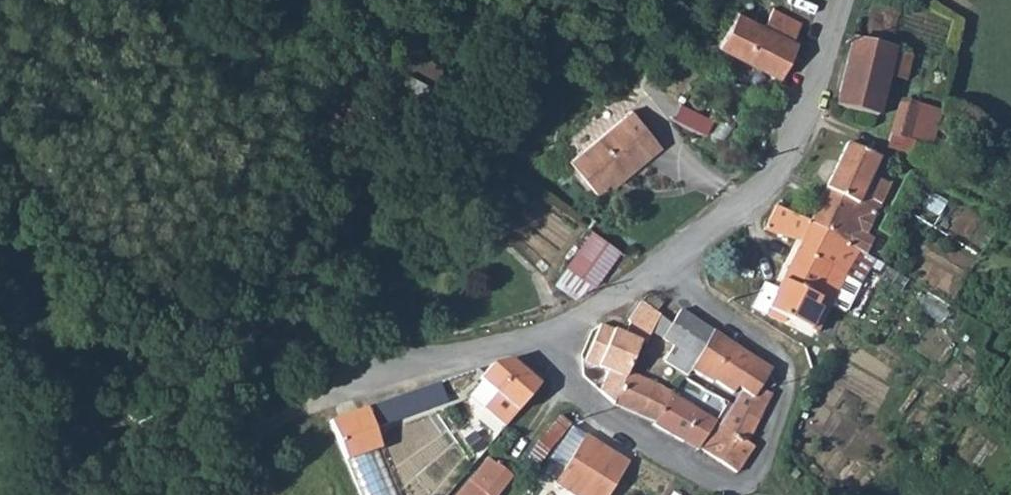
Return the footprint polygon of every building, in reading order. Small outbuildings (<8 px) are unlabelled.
[(720,23),(707,43),(766,72),(785,36),(781,34),(790,16),(762,2),(753,20),(729,6),(720,23)] [(859,29),(848,74),(890,84),(895,64),(901,40),(859,29)] [(901,40),(895,64),(918,71),(924,47),(901,40)] [(890,84),(848,74),(843,101),(885,110),(890,84)] [(912,96),(899,125),(929,138),(942,111),(912,96)] [(625,101),(564,150),(590,182),(604,171),(613,163),(617,168),(656,139),(625,101)] [(899,125),(894,137),(924,150),(929,138),(899,125)] [(853,138),(817,219),(890,254),(897,238),(885,231),(894,200),(873,189),(888,153),(853,138)] [(613,163),(604,171),(607,176),(617,168),(613,163)] [(817,219),(781,203),(770,223),(805,244),(789,285),(837,304),(848,274),(873,284),(890,254),(817,219)] [(585,218),(562,254),(588,271),(613,234),(585,218)] [(786,294),(779,312),(796,320),(825,333),(837,304),(789,285),(786,294)] [(771,288),(760,313),(775,321),(779,312),(786,294),(771,288)] [(611,374),(600,394),(616,402),(632,372),(642,354),(647,344),(653,347),(660,333),(671,314),(647,302),(636,322),(633,339),(606,329),(587,364),(611,374)] [(671,314),(660,333),(682,344),(672,363),(700,378),(704,372),(726,333),(691,311),(685,322),(671,314)] [(779,312),(775,321),(793,328),(796,320),(779,312)] [(726,333),(704,372),(724,384),(729,378),(749,390),(770,357),(726,333)] [(770,357),(749,390),(759,395),(767,400),(776,386),(786,368),(770,357)] [(516,364),(502,369),(484,383),(486,385),(475,396),(509,434),(546,390),(516,364)] [(632,372),(616,402),(665,425),(681,399),(632,372)] [(730,424),(711,454),(750,475),(767,449),(762,445),(785,392),(776,386),(767,400),(759,395),(738,429),(730,424)] [(446,388),(330,422),(346,461),(382,452),(376,432),(452,411),(446,388)] [(723,394),(720,401),(724,404),(728,397),(723,394)] [(724,404),(720,412),(733,420),(743,405),(728,397),(724,404)] [(665,425),(663,428),(711,454),(730,424),(681,399),(665,425)] [(574,426),(553,458),(565,466),(553,485),(569,494),(609,494),(630,462),(574,426)] [(500,474),(493,467),(468,494),(481,494),(500,474)] [(481,494),(509,494),(515,488),(500,474),(481,494)]
